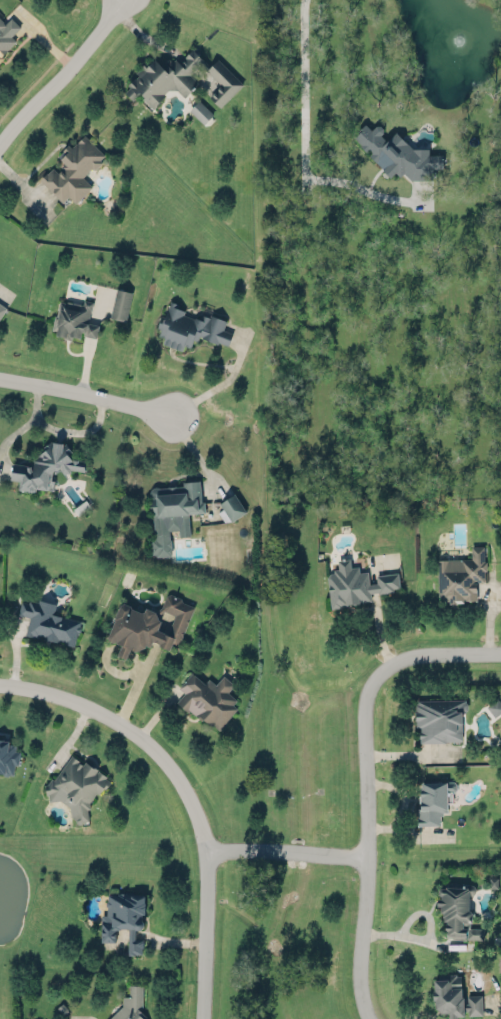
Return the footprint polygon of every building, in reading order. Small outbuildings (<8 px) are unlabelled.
[(3,57),(2,56),(3,55),(2,54),(1,53),(2,51),(6,48),(15,39),(11,34),(12,33),(3,24),(5,23),(3,21),(3,20),(0,17),(0,59),(3,57)] [(144,61),(136,71),(143,77),(137,75),(130,78),(128,83),(130,86),(125,90),(134,100),(139,89),(145,93),(142,101),(151,108),(168,87),(177,88),(185,96),(199,82),(189,73),(197,64),(207,68),(221,82),(231,81),(213,99),(221,106),(243,83),(241,80),(218,55),(213,60),(209,65),(202,60),(204,58),(192,47),(187,49),(185,55),(182,59),(182,62),(176,57),(164,65),(154,56),(148,60),(146,65),(144,61)] [(213,113),(199,100),(189,110),(204,124),(213,113)] [(353,136),(366,151),(370,151),(370,156),(390,177),(393,174),(406,174),(411,180),(433,180),(433,168),(443,168),(443,154),(429,155),(428,148),(412,148),(396,131),(386,140),(382,136),(382,126),(368,126),(366,124),(353,136)] [(38,177),(51,164),(57,170),(61,166),(59,164),(63,160),(55,152),(69,138),(71,141),(84,129),(108,153),(104,158),(106,160),(95,171),(92,168),(84,175),(93,185),(75,203),(68,196),(62,202),(38,177)] [(116,286),(124,287),(132,290),(125,319),(117,316),(110,316),(116,286)] [(88,320),(99,323),(96,335),(83,333),(84,329),(81,328),(80,334),(75,332),(72,333),(71,338),(67,336),(63,336),(64,333),(61,332),(55,332),(56,328),(52,327),(54,313),(57,314),(59,299),(66,301),(66,299),(83,303),(84,298),(92,300),(88,320)] [(169,299),(163,316),(164,319),(161,318),(157,326),(160,329),(159,334),(163,335),(163,340),(183,348),(185,343),(190,345),(193,338),(196,339),(199,333),(201,335),(209,336),(217,340),(218,338),(228,343),(233,331),(223,327),(227,317),(218,313),(210,311),(209,313),(201,311),(204,317),(196,315),(192,316),(184,312),(185,309),(175,305),(176,302),(169,299)] [(52,492),(55,471),(70,473),(70,469),(84,471),(86,460),(68,458),(70,445),(40,441),(37,466),(13,463),(11,479),(19,480),(18,487),(52,492)] [(199,478),(201,500),(204,500),(205,511),(188,512),(190,534),(179,535),(178,528),(169,529),(169,538),(171,538),(172,552),(170,554),(156,555),(156,553),(151,553),(149,537),(154,537),(152,512),(150,512),(149,505),(148,497),(151,496),(150,494),(149,491),(150,489),(151,487),(154,485),(158,485),(159,486),(168,485),(168,484),(175,484),(175,485),(183,484),(183,480),(191,478),(199,478)] [(220,501),(227,496),(234,492),(246,510),(232,520),(220,501)] [(438,558),(471,557),(471,545),(484,544),(485,560),(487,560),(487,570),(485,570),(485,581),(476,581),(477,599),(468,600),(468,598),(464,599),(464,601),(449,601),(449,598),(443,598),(443,595),(439,595),(439,589),(438,589),(437,583),(439,583),(438,581),(437,581),(437,572),(438,572),(438,558)] [(337,558),(339,567),(334,567),(334,571),(331,571),(327,576),(331,607),(371,601),(370,591),(378,590),(382,591),(394,590),(394,586),(399,586),(397,571),(376,573),(377,582),(369,583),(367,570),(360,571),(358,565),(351,566),(350,557),(337,558)] [(193,604),(166,594),(160,613),(145,607),(143,611),(120,603),(107,639),(122,644),(118,655),(127,658),(130,649),(139,652),(142,644),(150,647),(152,642),(176,651),(193,604)] [(24,634),(74,646),(78,632),(80,630),(82,627),(80,624),(82,618),(55,612),(57,601),(38,597),(37,600),(28,598),(27,601),(21,599),(17,613),(29,616),(24,634)] [(219,730),(238,707),(234,703),(238,698),(229,690),(236,683),(223,673),(215,682),(209,677),(205,681),(192,670),(178,686),(185,692),(177,701),(188,709),(189,708),(202,718),(203,717),(219,730)] [(417,698),(415,703),(415,725),(421,725),(421,740),(462,740),(462,710),(468,707),(468,702),(465,698),(417,698)] [(497,698),(486,706),(495,716),(500,711),(500,703),(497,698)] [(13,774),(14,765),(17,765),(19,742),(0,740),(0,773),(13,774)] [(72,755),(54,779),(51,777),(47,783),(44,784),(46,793),(48,793),(49,800),(61,798),(70,805),(71,815),(75,818),(76,821),(80,823),(84,820),(89,819),(88,808),(90,807),(89,801),(96,791),(99,792),(106,782),(108,783),(110,780),(106,776),(105,774),(100,770),(97,770),(95,766),(86,759),(83,763),(72,755)] [(446,780),(422,780),(422,786),(420,787),(420,807),(418,807),(418,824),(441,824),(441,815),(443,814),(443,811),(447,811),(447,789),(453,790),(453,791),(455,791),(457,788),(457,783),(454,780),(446,780)] [(446,936),(452,936),(452,938),(467,939),(467,927),(470,927),(470,920),(472,920),(472,912),(472,911),(471,910),(470,908),(469,908),(469,894),(471,894),(473,894),(475,891),(476,888),(475,886),(472,884),(461,883),(461,886),(446,885),(446,887),(441,886),(439,888),(439,892),(441,894),(441,897),(437,897),(437,905),(440,905),(440,911),(442,911),(442,915),(443,915),(443,920),(447,920),(447,922),(445,922),(445,930),(446,930),(446,936)] [(145,894),(106,894),(106,914),(101,914),(101,942),(116,942),(116,928),(129,928),(128,954),(143,954),(143,938),(136,938),(136,929),(144,929),(145,894)] [(467,927),(467,938),(483,938),(484,927),(467,927)] [(467,994),(482,994),(483,1014),(468,1015),(468,1010),(464,1010),(464,1015),(458,1017),(449,1017),(449,1011),(442,1012),(435,1006),(435,999),(433,999),(433,989),(435,988),(434,978),(438,978),(438,974),(456,973),(456,975),(461,975),(461,981),(461,986),(462,986),(462,995),(463,995),(464,1002),(468,1002),(467,994)] [(143,985),(129,984),(129,996),(120,996),(119,1018),(142,1018),(143,985)]
